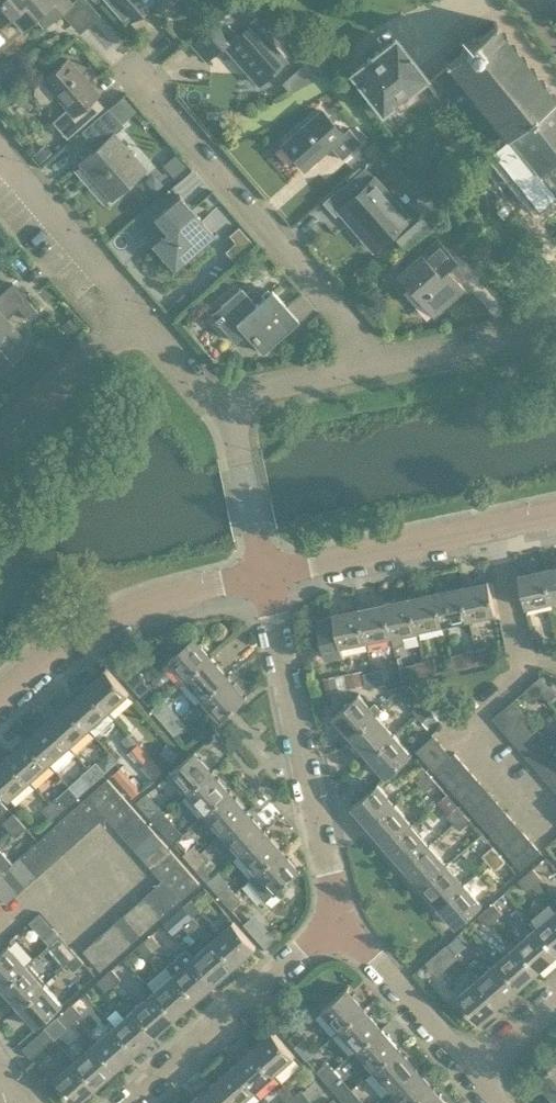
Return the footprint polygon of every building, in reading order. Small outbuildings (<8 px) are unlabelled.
[(23,28),(22,27),(34,16),(42,26),(57,14),(71,1),(70,0),(0,0),(0,48),(23,28)] [(157,9),(167,0),(104,0),(126,25),(151,3),(157,9)] [(195,41),(209,58),(225,42),(260,82),(285,59),(251,19),(260,11),(251,0),(240,0),(237,3),(195,41)] [(444,63),(447,63),(448,64),(456,73),(454,75),(456,77),(457,75),(465,85),(463,87),(465,89),(467,87),(475,97),(473,98),(475,100),(477,99),(484,109),(483,110),(484,112),(486,111),(494,120),(492,122),(494,124),(496,122),(504,132),(503,136),(504,136),(492,152),(538,209),(555,195),(555,102),(551,97),(554,97),(554,93),(552,93),(543,83),(546,81),(544,79),(541,81),(534,72),(536,70),(535,67),(532,69),(525,60),(527,58),(525,56),(523,58),(516,49),(518,47),(516,45),(514,46),(505,36),(508,34),(506,32),(504,34),(496,24),(496,20),(493,20),(493,23),(480,34),(479,32),(476,35),(475,35),(483,45),(471,54),(464,45),(463,45),(460,48),(461,49),(448,60),(444,60),(444,63)] [(475,33),(462,44),(463,45),(464,45),(471,54),(483,45),(475,35),(476,35),(475,33)] [(396,40),(396,37),(394,37),(393,39),(379,50),(378,49),(366,58),(367,59),(353,70),(352,69),(350,70),(352,73),(353,72),(361,83),(360,83),(371,98),(372,97),(380,107),(380,108),(381,110),(383,109),(383,108),(396,98),(398,101),(413,90),(410,87),(424,77),(426,76),(424,73),(424,74),(413,60),(414,60),(407,52),(407,53),(396,40)] [(94,95),(98,92),(67,58),(35,86),(35,92),(42,101),(48,101),(56,93),(68,107),(53,121),(67,137),(103,105),(94,95)] [(304,62),(298,68),(309,80),(309,81),(317,77),(304,62)] [(448,64),(428,81),(446,103),(462,89),(471,100),(473,98),(475,97),(467,87),(465,89),(463,87),(465,85),(457,75),(456,77),(454,75),(456,73),(448,64)] [(132,103),(125,95),(114,104),(122,113),(132,103)] [(371,98),(364,103),(372,114),(380,108),(380,107),(372,97),(371,98)] [(123,124),(121,121),(110,108),(109,107),(82,130),(96,147),(79,162),(111,198),(146,167),(114,131),(123,124)] [(348,128),(342,133),(322,110),(283,144),(304,169),(330,146),(341,159),(360,141),(348,128)] [(375,140),(363,150),(369,157),(381,146),(375,140)] [(34,155),(40,162),(52,152),(46,144),(34,155)] [(336,185),(358,166),(349,156),(328,175),(336,185)] [(342,184),(323,201),(335,215),(341,210),(373,247),(397,226),(408,216),(377,180),(365,167),(344,185),(342,184)] [(174,270),(215,233),(180,193),(153,216),(165,230),(150,243),(174,270)] [(445,218),(442,215),(433,223),(441,233),(450,225),(445,218)] [(418,218),(395,238),(401,245),(416,232),(425,225),(418,218)] [(446,268),(456,259),(437,238),(396,274),(433,316),(464,288),(446,268)] [(381,253),(378,252),(373,256),(373,262),(377,263),(382,261),(383,256),(381,253)] [(38,311),(12,282),(0,293),(0,369),(28,344),(5,318),(19,306),(29,319),(38,311)] [(272,290),(256,304),(242,287),(212,314),(236,341),(246,331),(263,351),(298,320),(272,290)] [(184,293),(175,302),(182,309),(191,300),(184,293)] [(72,317),(62,325),(72,337),(82,328),(72,317)] [(555,600),(555,565),(545,568),(552,601),(555,600)] [(526,606),(552,601),(545,568),(519,573),(526,606)] [(469,619),(495,613),(488,580),(462,585),(469,619)] [(443,624),(469,619),(462,585),(436,591),(443,624)] [(418,629),(443,624),(436,591),(410,596),(417,630),(418,629)] [(418,629),(417,630),(410,596),(385,602),(392,634),(392,635),(394,645),(404,643),(403,636),(418,633),(418,629)] [(392,635),(392,634),(385,602),(359,607),(366,640),(392,635)] [(340,646),(366,640),(359,607),(333,613),(340,646)] [(185,677),(211,654),(193,634),(178,647),(175,643),(163,653),(185,677)] [(535,652),(544,650),(541,636),(532,638),(535,652)] [(478,663),(488,661),(485,648),(475,650),(478,663)] [(468,665),(478,663),(475,650),(465,652),(468,665)] [(202,697),(228,674),(211,654),(185,677),(202,697)] [(426,674),(436,672),(433,658),(424,660),(426,674)] [(140,695),(150,686),(126,659),(115,668),(140,695)] [(417,676),(426,674),(424,660),(414,662),(417,676)] [(108,710),(128,692),(105,666),(86,684),(108,710)] [(375,685),(383,683),(381,669),(372,671),(375,685)] [(364,684),(362,673),(361,671),(344,675),(347,688),(364,684)] [(365,687),(375,685),(372,671),(362,673),(364,684),(365,687)] [(220,717),(246,694),(228,674),(202,697),(220,717)] [(555,694),(550,686),(540,676),(533,682),(542,693),(543,692),(549,700),(555,694)] [(334,677),(323,679),(326,692),(337,690),(334,677)] [(86,684),(85,684),(83,682),(71,692),(73,695),(66,701),(88,727),(108,710),(86,684)] [(531,702),(542,693),(533,682),(522,691),(531,702)] [(403,702),(414,693),(407,686),(397,695),(403,702)] [(375,702),(370,707),(358,694),(329,719),(341,732),(344,729),(350,736),(375,714),(376,714),(381,709),(375,702)] [(414,715),(425,705),(418,697),(407,707),(414,715)] [(158,716),(170,706),(163,699),(152,709),(158,716)] [(69,745),(88,727),(66,701),(46,719),(69,745)] [(501,729),(521,711),(512,701),(492,718),(501,729)] [(420,722),(431,712),(425,705),(414,715),(420,722)] [(509,739),(529,721),(521,711),(501,729),(509,739)] [(168,727),(179,718),(173,712),(162,721),(168,727)] [(439,719),(434,714),(433,713),(423,722),(429,728),(439,719)] [(393,733),(376,714),(375,714),(350,736),(367,755),(393,733)] [(175,735),(186,727),(179,718),(168,727),(175,735)] [(49,762),(69,745),(46,719),(26,736),(49,762)] [(518,749),(538,731),(529,721),(509,739),(518,749)] [(545,739),(547,741),(555,750),(555,751),(555,729),(545,739)] [(547,741),(545,739),(538,731),(518,749),(527,758),(547,741)] [(163,770),(162,769),(129,732),(121,739),(130,750),(129,750),(154,778),(163,770)] [(385,776),(410,754),(393,733),(367,755),(385,776)] [(433,769),(450,755),(432,735),(416,749),(433,769)] [(29,780),(49,762),(26,736),(6,754),(29,780)] [(535,768),(555,750),(547,741),(527,758),(535,768)] [(162,749),(174,758),(179,751),(167,742),(162,749)] [(186,792),(212,769),(194,749),(169,771),(186,792)] [(555,767),(555,751),(555,750),(535,768),(544,778),(555,767)] [(442,780),(462,762),(453,752),(450,755),(433,769),(442,780)] [(29,780),(6,754),(0,759),(0,788),(9,798),(29,780)] [(106,772),(105,771),(96,761),(89,768),(98,778),(106,772)] [(451,790),(471,772),(462,762),(442,780),(451,790)] [(141,789),(140,788),(121,766),(113,773),(133,796),(141,789)] [(419,782),(429,773),(423,766),(413,776),(419,782)] [(555,785),(555,767),(544,778),(553,788),(555,785)] [(91,784),(98,778),(89,768),(82,774),(91,784)] [(204,811),(229,789),(212,769),(186,792),(204,811)] [(460,799),(480,782),(471,772),(451,790),(460,799)] [(425,790),(436,781),(429,773),(419,782),(425,790)] [(115,827),(135,810),(107,778),(87,796),(104,815),(115,827)] [(468,809),(488,792),(480,782),(460,799),(468,809)] [(368,826),(394,804),(376,783),(350,806),(368,826)] [(69,786),(57,796),(65,806),(66,807),(78,796),(77,795),(69,786)] [(221,832),(247,809),(229,789),(204,811),(221,832)] [(477,819),(497,801),(488,792),(468,809),(477,819)] [(437,802),(448,814),(458,806),(447,793),(437,802)] [(66,807),(65,806),(57,796),(49,803),(58,814),(66,807)] [(95,823),(104,815),(87,796),(78,804),(95,823)] [(485,829),(505,811),(497,801),(477,819),(485,829)] [(52,819),(58,814),(49,803),(42,809),(52,819)] [(85,832),(95,823),(78,804),(68,813),(85,832)] [(386,847),(412,824),(394,804),(368,826),(386,847)] [(154,820),(164,811),(159,805),(148,814),(154,820)] [(453,823),(464,813),(458,806),(448,814),(447,815),(453,823)] [(239,851),(264,829),(247,809),(221,832),(239,851)] [(124,837),(144,819),(135,810),(115,827),(124,837)] [(161,829),(172,820),(164,811),(154,820),(161,829)] [(494,839),(514,822),(505,811),(485,829),(494,839)] [(9,829),(20,820),(13,812),(3,822),(9,829)] [(75,841),(85,832),(68,813),(58,821),(75,841)] [(459,830),(471,820),(464,813),(453,823),(459,830)] [(132,847),(152,829),(144,819),(124,837),(132,847)] [(16,836),(26,827),(20,820),(9,829),(16,836)] [(65,850),(75,841),(58,821),(48,830),(65,850)] [(503,849),(523,831),(514,822),(494,839),(503,849)] [(403,866),(429,844),(412,824),(386,847),(403,866)] [(141,857),(161,839),(152,829),(132,847),(141,857)] [(256,871),(282,848),(264,829),(239,851),(256,871)] [(55,858),(65,850),(48,830),(38,839),(55,858)] [(511,858),(531,841),(523,831),(503,849),(511,858)] [(46,867),(55,858),(38,839),(29,848),(46,867)] [(150,867),(170,849),(161,839),(141,857),(150,867)] [(521,870),(541,852),(531,841),(511,858),(521,870)] [(189,860),(200,851),(194,844),(183,854),(189,860)] [(420,886),(446,863),(429,844),(403,866),(420,886)] [(488,862),(499,853),(492,845),(482,855),(488,862)] [(9,865),(10,864),(12,862),(0,848),(0,873),(9,865)] [(36,876),(46,867),(29,848),(19,856),(36,876)] [(264,899),(299,868),(282,848),(256,871),(257,872),(248,880),(264,899)] [(179,899),(199,882),(170,849),(150,867),(161,879),(179,899)] [(216,866),(216,863),(205,850),(202,850),(200,852),(200,851),(189,860),(207,881),(210,878),(210,876),(209,874),(209,872),(216,866)] [(495,869),(505,860),(499,853),(488,862),(495,869)] [(26,885),(36,876),(19,856),(10,864),(9,865),(26,885)] [(438,906),(463,883),(446,863),(420,886),(438,906)] [(26,885),(9,865),(0,873),(0,876),(15,893),(26,885)] [(534,885),(542,878),(533,868),(525,874),(534,885)] [(527,891),(534,885),(525,874),(518,880),(527,891)] [(15,893),(0,876),(0,896),(6,902),(15,893)] [(169,908),(179,899),(161,879),(152,888),(169,908)] [(455,926),(481,904),(463,883),(438,906),(455,926)] [(224,900),(234,890),(229,884),(218,893),(224,900)] [(159,917),(169,908),(152,888),(141,897),(159,917)] [(231,908),(242,899),(234,890),(224,900),(231,908)] [(149,926),(159,917),(141,897),(132,905),(149,926)] [(193,916),(201,909),(192,898),(184,905),(193,916)] [(495,919),(503,913),(494,902),(486,909),(495,919)] [(139,934),(149,926),(132,905),(122,914),(139,934)] [(186,922),(193,916),(184,905),(177,911),(186,922)] [(488,925),(495,919),(486,909),(479,915),(488,925)] [(555,909),(535,926),(555,950),(555,910),(555,909)] [(130,943),(139,934),(122,914),(112,923),(130,943)] [(250,914),(244,920),(252,931),(258,926),(250,914)] [(234,963),(254,945),(232,919),(212,937),(234,963)] [(119,952),(130,943),(112,923),(102,932),(119,952)] [(555,954),(555,950),(535,926),(516,944),(538,969),(555,954)] [(49,944),(59,935),(53,928),(43,937),(49,944)] [(110,960),(119,952),(102,932),(92,940),(110,960)] [(154,951),(161,944),(151,933),(144,940),(154,951)] [(456,934),(447,943),(456,953),(456,954),(466,945),(456,934)] [(215,980),(234,963),(212,937),(192,954),(192,955),(215,980)] [(100,969),(110,960),(92,940),(82,949),(100,969)] [(146,957),(154,951),(144,940),(136,947),(146,957)] [(26,963),(8,943),(0,950),(0,985),(0,986),(26,963)] [(439,950),(426,961),(437,974),(458,956),(456,954),(456,953),(447,943),(439,950)] [(518,987),(538,969),(516,944),(496,961),(518,987)] [(66,963),(76,954),(70,947),(60,956),(66,963)] [(192,955),(192,954),(186,948),(167,965),(173,972),(195,998),(215,980),(192,955)] [(73,971),(83,962),(76,954),(66,963),(73,971)] [(499,1003),(518,987),(496,961),(477,978),(499,1003)] [(18,1005),(43,983),(26,963),(0,986),(18,1005)] [(114,985),(122,979),(112,968),(105,974),(114,985)] [(175,1015),(195,998),(173,972),(153,990),(175,1015)] [(107,992),(114,985),(105,974),(97,981),(107,992)] [(478,1022),(499,1003),(477,978),(455,996),(478,1022)] [(36,1026),(62,1003),(43,983),(18,1005),(36,1026)] [(337,1029),(363,1006),(345,986),(320,1008),(337,1029)] [(155,1033),(175,1015),(153,990),(133,1007),(155,1033)] [(74,1020),(82,1014),(72,1003),(65,1010),(74,1020)] [(355,1049),(381,1026),(363,1006),(337,1029),(355,1049)] [(136,1050),(155,1033),(133,1007),(113,1025),(136,1050)] [(67,1027),(74,1020),(65,1010),(58,1016),(67,1027)] [(116,1067),(136,1050),(113,1025),(94,1042),(116,1067)] [(372,1068),(398,1046),(381,1026),(355,1049),(372,1068)] [(30,1058),(53,1037),(44,1027),(21,1048),(30,1058)] [(273,1072),(294,1054),(271,1029),(251,1047),(273,1072)] [(302,1040),(306,1037),(299,1029),(289,1038),(296,1045),(302,1040)] [(302,1040),(296,1045),(305,1057),(312,1051),(302,1040)] [(96,1085),(116,1067),(94,1042),(74,1060),(96,1085)] [(390,1088),(416,1066),(398,1046),(372,1068),(390,1088)] [(253,1090),(273,1072),(251,1047),(231,1064),(253,1090)] [(555,1094),(555,1058),(535,1077),(552,1097),(555,1094)] [(96,1085),(74,1060),(53,1078),(76,1102),(96,1085)] [(323,1077),(333,1068),(327,1061),(317,1070),(323,1077)] [(253,1090),(231,1064),(211,1081),(230,1102),(238,1102),(253,1090)] [(433,1086),(416,1066),(390,1088),(403,1102),(413,1102),(433,1086)] [(330,1085),(340,1076),(333,1068),(323,1077),(330,1085)] [(211,1081),(191,1099),(195,1102),(230,1102),(211,1081)] [(433,1086),(413,1102),(448,1102),(433,1086)] [(310,1099),(301,1089),(294,1096),(300,1102),(306,1102),(310,1099)]
